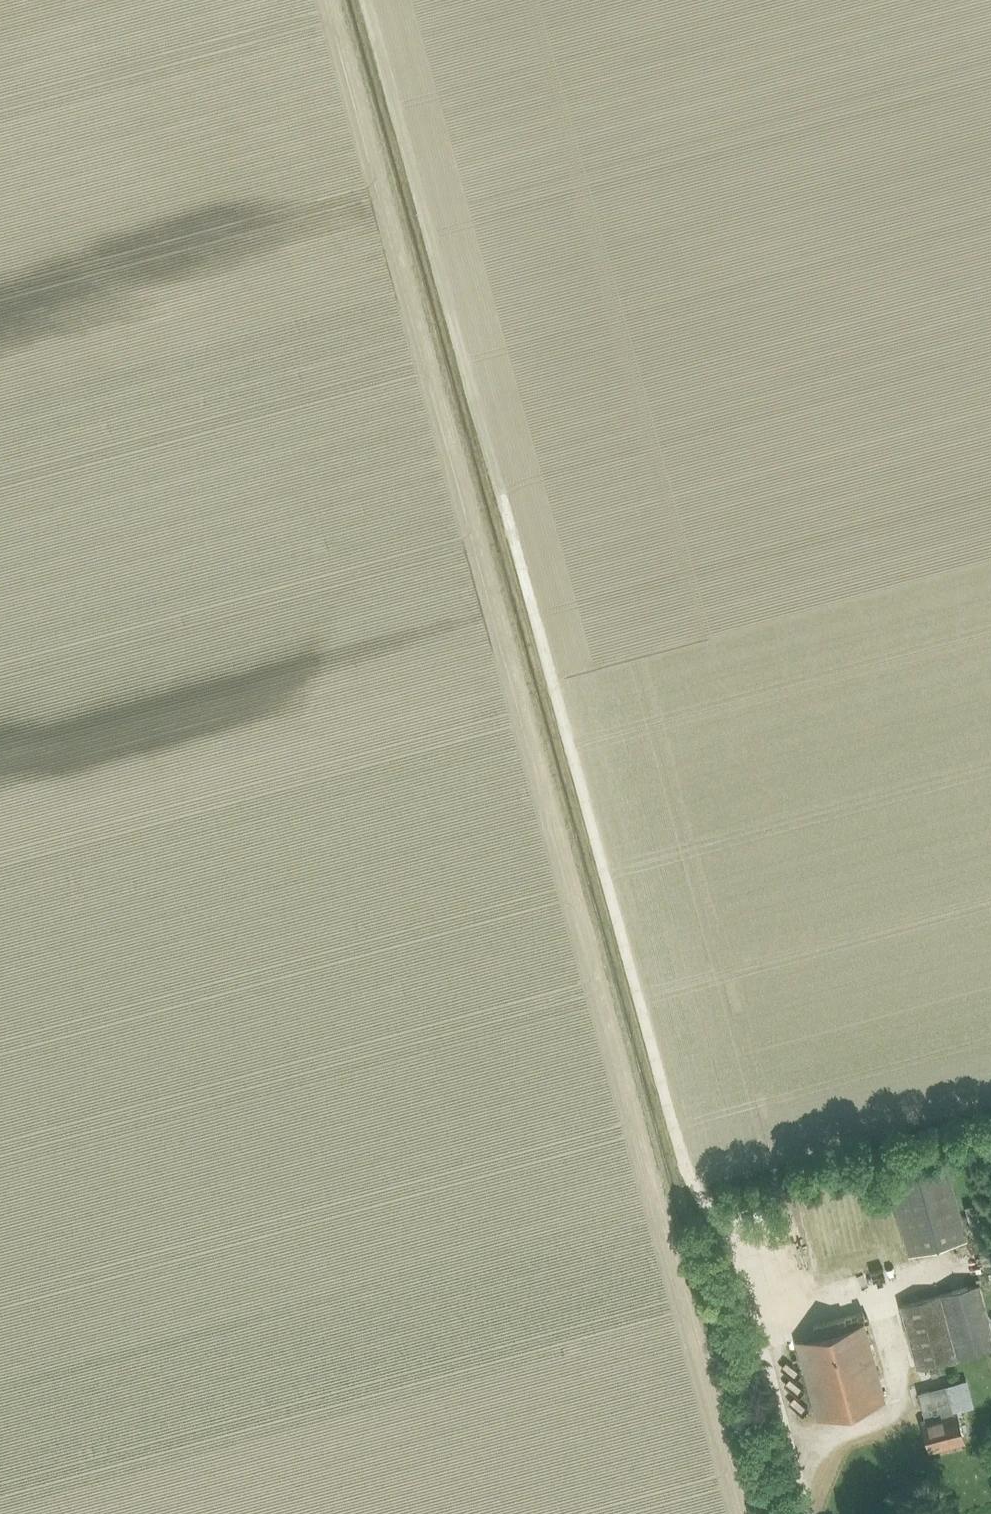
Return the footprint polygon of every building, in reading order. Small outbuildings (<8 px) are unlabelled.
[(887,1176),(907,1254),(966,1238),(946,1161),(887,1176)] [(990,1347),(990,1328),(978,1283),(899,1305),(916,1368),(990,1347)] [(797,1341),(818,1418),(885,1399),(864,1323),(797,1341)] [(925,1419),(921,1420),(929,1450),(964,1441),(956,1411),(953,1412),(945,1385),(918,1392),(925,1419)]
